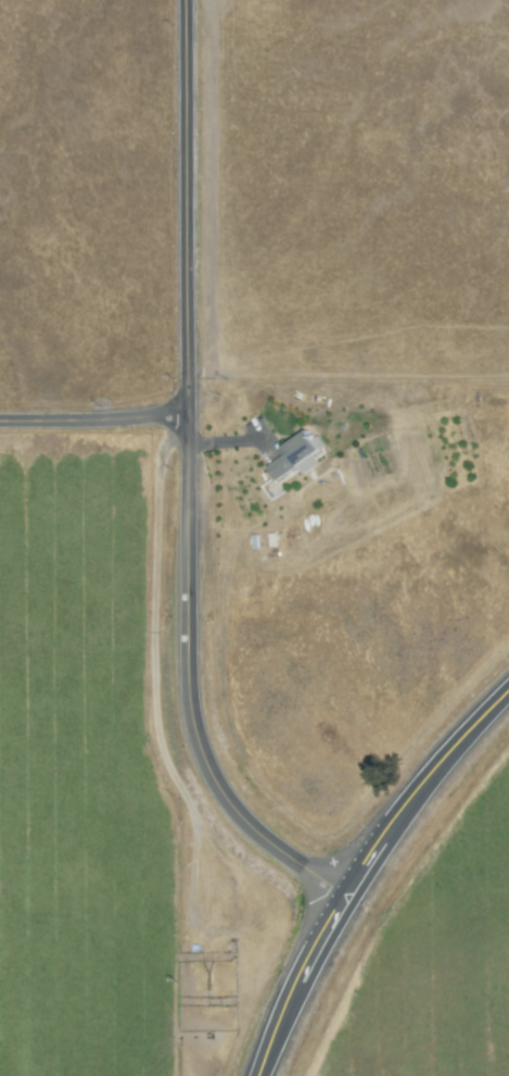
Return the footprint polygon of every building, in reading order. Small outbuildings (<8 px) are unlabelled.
[(264,468),(275,482),(318,450),(304,431),(279,450),(282,454),(264,468)]
